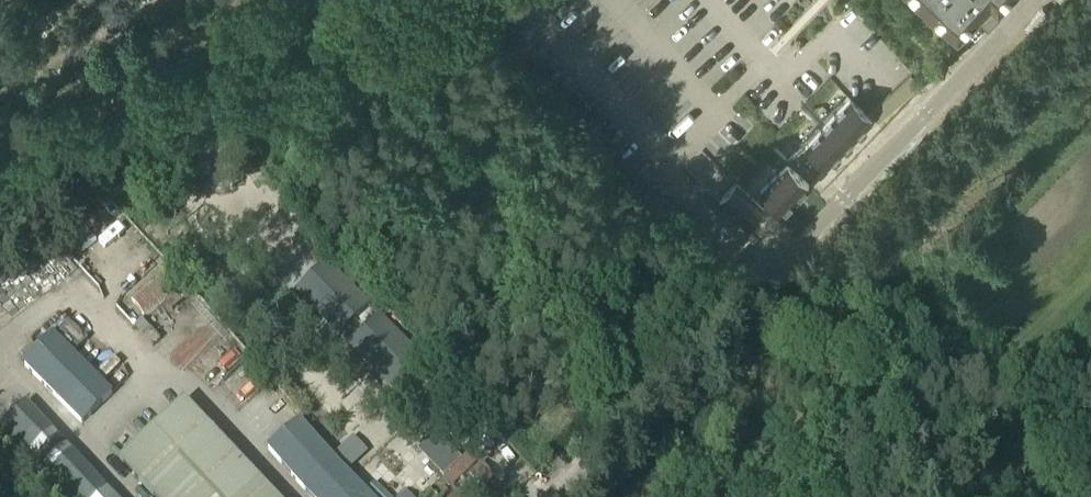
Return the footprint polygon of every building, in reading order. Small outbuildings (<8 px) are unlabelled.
[(958,36),(976,17),(989,29),(1004,13),(999,8),(1007,0),(921,0),(958,36)] [(912,75),(870,112),(879,122),(921,85),(912,75)] [(805,145),(827,167),(870,123),(847,101),(805,145)] [(783,212),(809,185),(787,164),(761,191),(783,212)] [(746,228),(764,209),(737,183),(719,202),(746,228)] [(340,334),(367,308),(321,262),(294,289),(340,334)] [(146,320),(174,294),(159,278),(131,303),(146,320)] [(375,318),(346,346),(365,367),(373,361),(397,396),(425,370),(375,318)] [(82,424),(112,395),(55,336),(24,365),(82,424)] [(182,399),(118,459),(154,496),(275,496),(182,399)] [(27,405),(2,430),(67,496),(114,496),(27,405)] [(268,450),(304,491),(310,496),(370,496),(354,480),(301,422),(268,450)] [(448,445),(430,463),(453,487),(476,465),(467,456),(462,460),(448,445)] [(496,475),(483,463),(477,469),(489,481),(496,475)]
